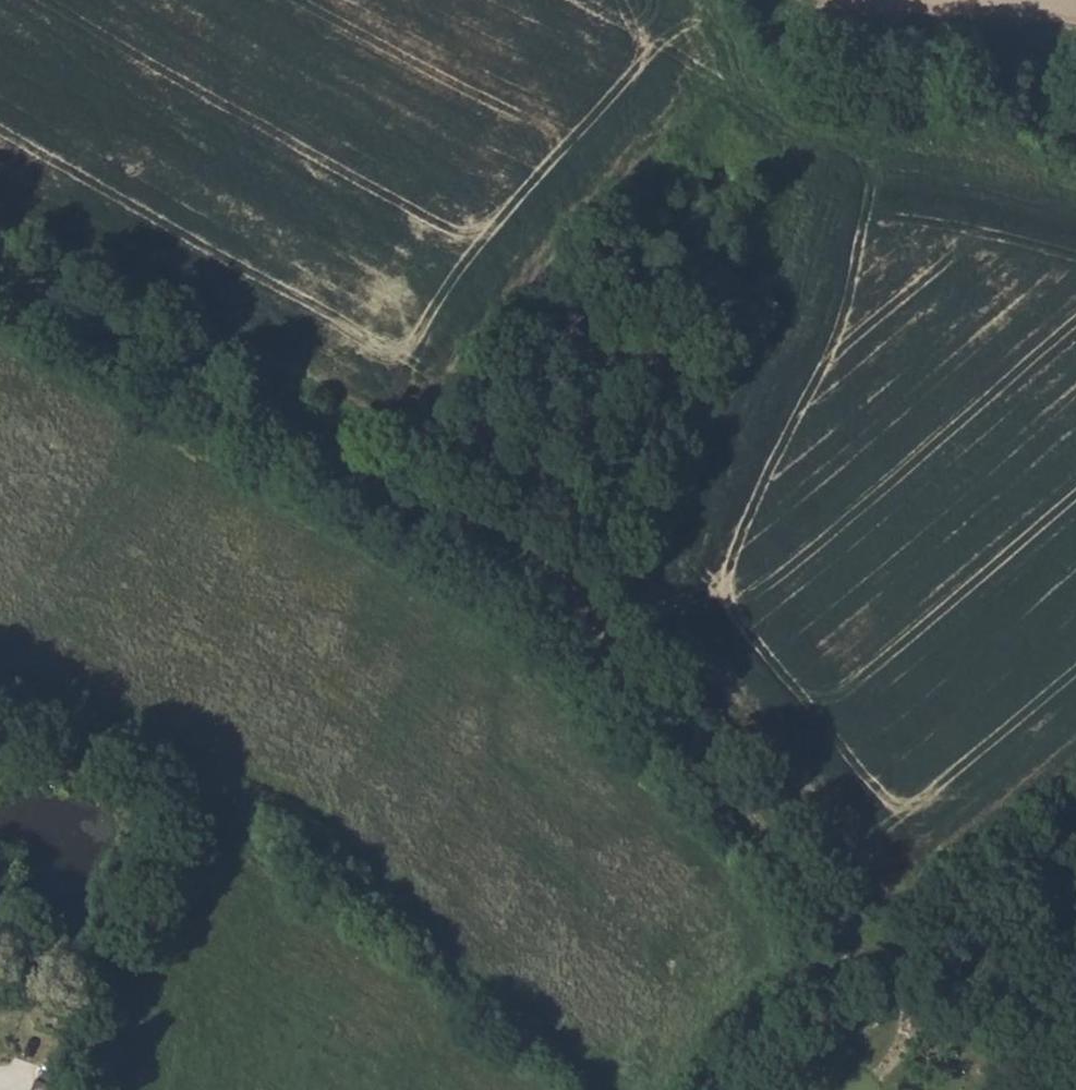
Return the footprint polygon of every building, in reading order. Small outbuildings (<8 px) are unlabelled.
[(46,1073),(39,1089),(84,1089),(84,1088),(46,1073)]
